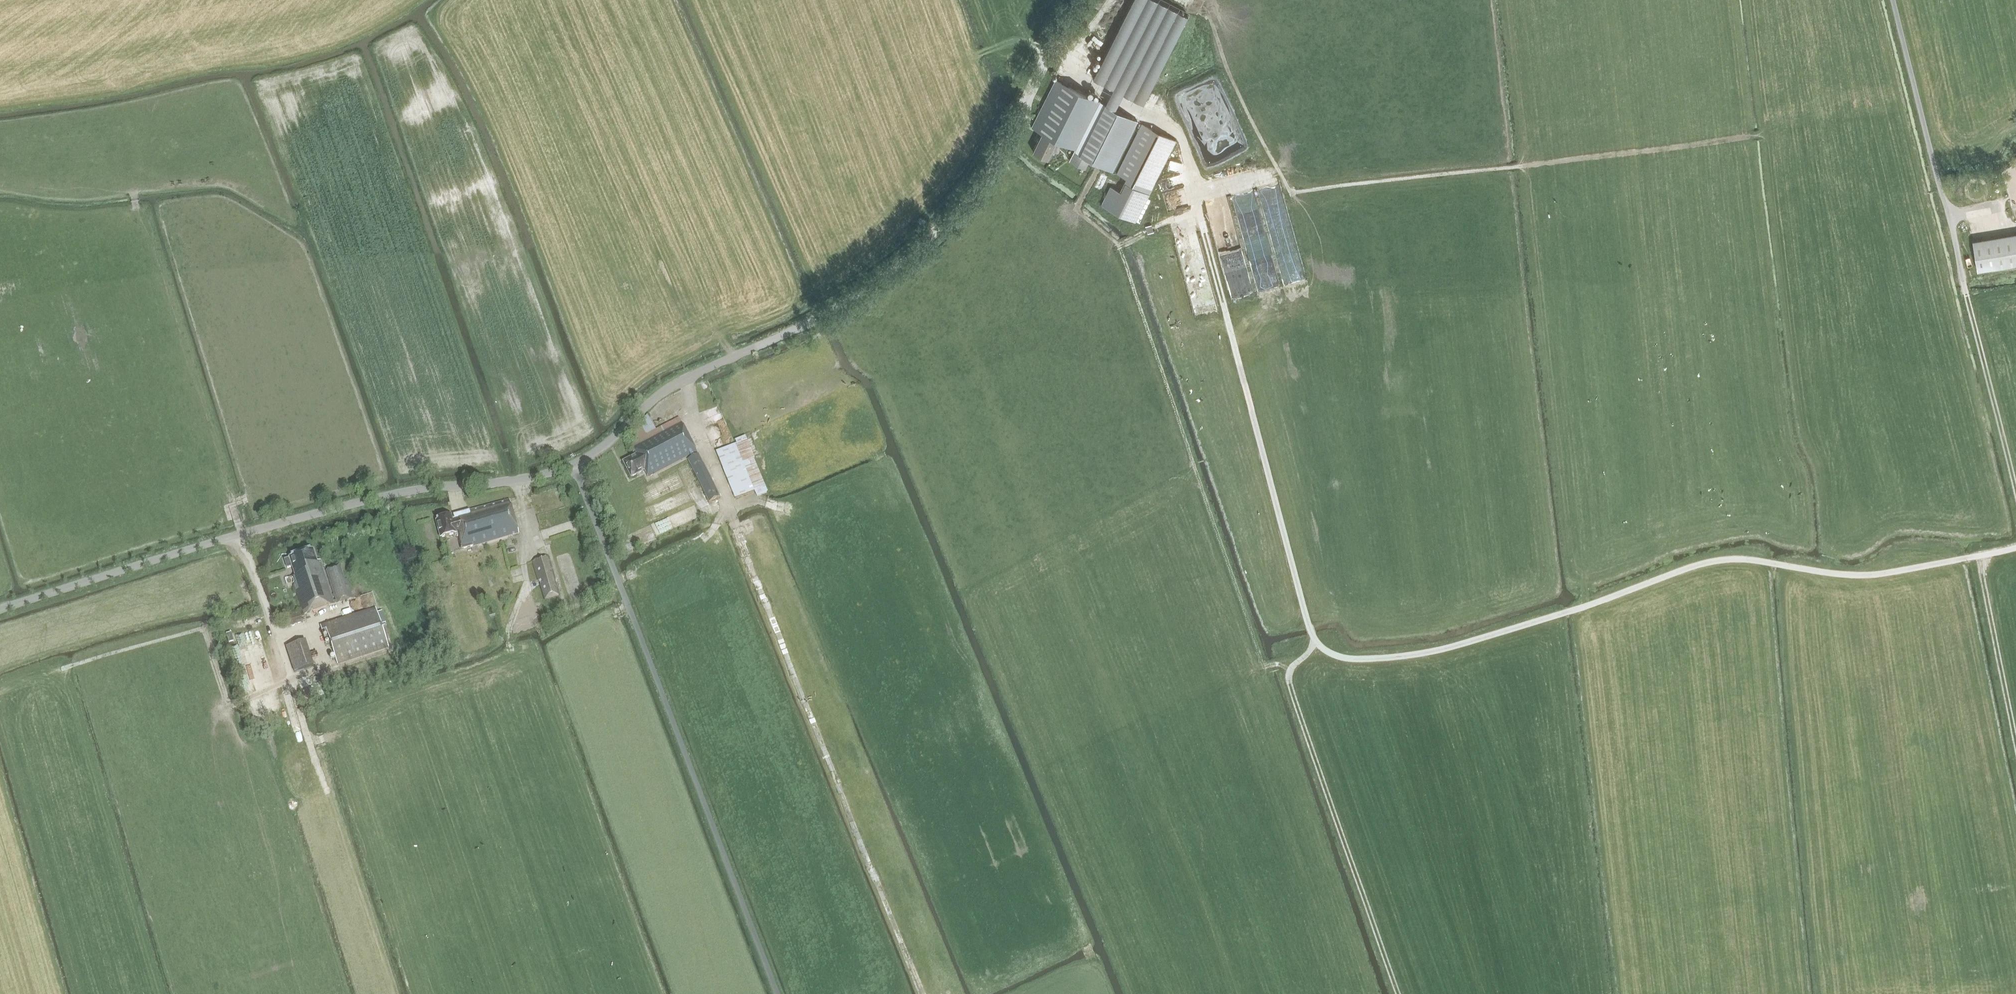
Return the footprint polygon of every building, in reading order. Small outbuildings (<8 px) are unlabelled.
[(1170,122),(1219,26),(1167,0),(1133,0),(1091,82),(1170,122)] [(1075,148),(1099,100),(1056,78),(1032,126),(1042,131),(1032,150),(1047,157),(1056,138),(1075,148)] [(1099,101),(1069,161),(1084,169),(1089,160),(1112,172),(1137,121),(1099,101)] [(1141,123),(1116,173),(1125,178),(1118,193),(1111,189),(1102,205),(1135,222),(1176,141),(1141,123)] [(1973,240),(1978,271),(2015,265),(2015,233),(1973,240)] [(1305,279),(1299,245),(1277,250),(1283,283),(1305,279)] [(713,428),(725,426),(722,408),(710,410),(713,428)] [(627,438),(632,447),(635,454),(622,461),(630,476),(643,469),(647,476),(689,454),(691,458),(686,460),(708,503),(720,497),(698,454),(694,456),(692,453),(696,451),(681,422),(680,422),(678,418),(649,433),(646,434),(640,424),(630,435),(627,438)] [(715,452),(734,499),(754,491),(756,497),(767,493),(754,459),(745,436),(734,440),(736,444),(715,452)] [(542,497),(543,502),(555,500),(554,490),(533,493),(534,498),(542,497)] [(459,549),(517,533),(508,499),(452,514),(453,518),(450,518),(449,515),(434,519),(439,537),(454,534),(454,533),(455,532),(457,533),(459,549)] [(303,614),(352,597),(345,578),(344,578),(339,564),(325,569),(335,601),(333,601),(318,560),(315,561),(311,548),(287,557),(288,558),(283,560),(286,568),(290,566),(293,575),(290,576),(303,614)] [(559,596),(554,580),(556,579),(549,556),(532,561),(538,581),(539,581),(540,584),(539,585),(544,601),(559,596)] [(389,649),(375,608),(324,625),(338,665),(389,649)] [(300,612),(281,618),(284,629),(303,623),(300,612)] [(226,635),(228,644),(234,642),(231,633),(226,635)] [(295,671),(314,664),(304,638),(285,645),(295,671)]
